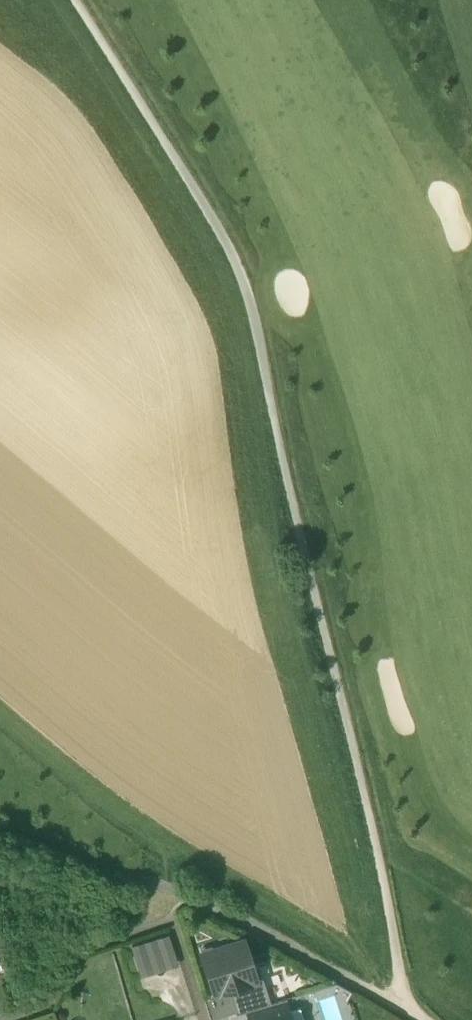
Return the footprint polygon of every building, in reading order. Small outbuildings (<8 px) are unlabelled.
[(170,936),(132,948),(141,978),(179,966),(170,936)] [(243,941),(213,951),(216,961),(205,965),(215,996),(228,991),(256,983),(256,981),(243,941)] [(256,983),(228,991),(236,1015),(247,1011),(270,1004),(262,979),(256,981),(256,983)] [(247,1011),(250,1019),(260,1019),(275,1015),(271,1004),(270,1004),(247,1011)] [(299,1008),(287,1012),(290,1019),(303,1019),(299,1008)] [(287,1012),(287,1011),(275,1015),(260,1019),(290,1019),(287,1012)]
